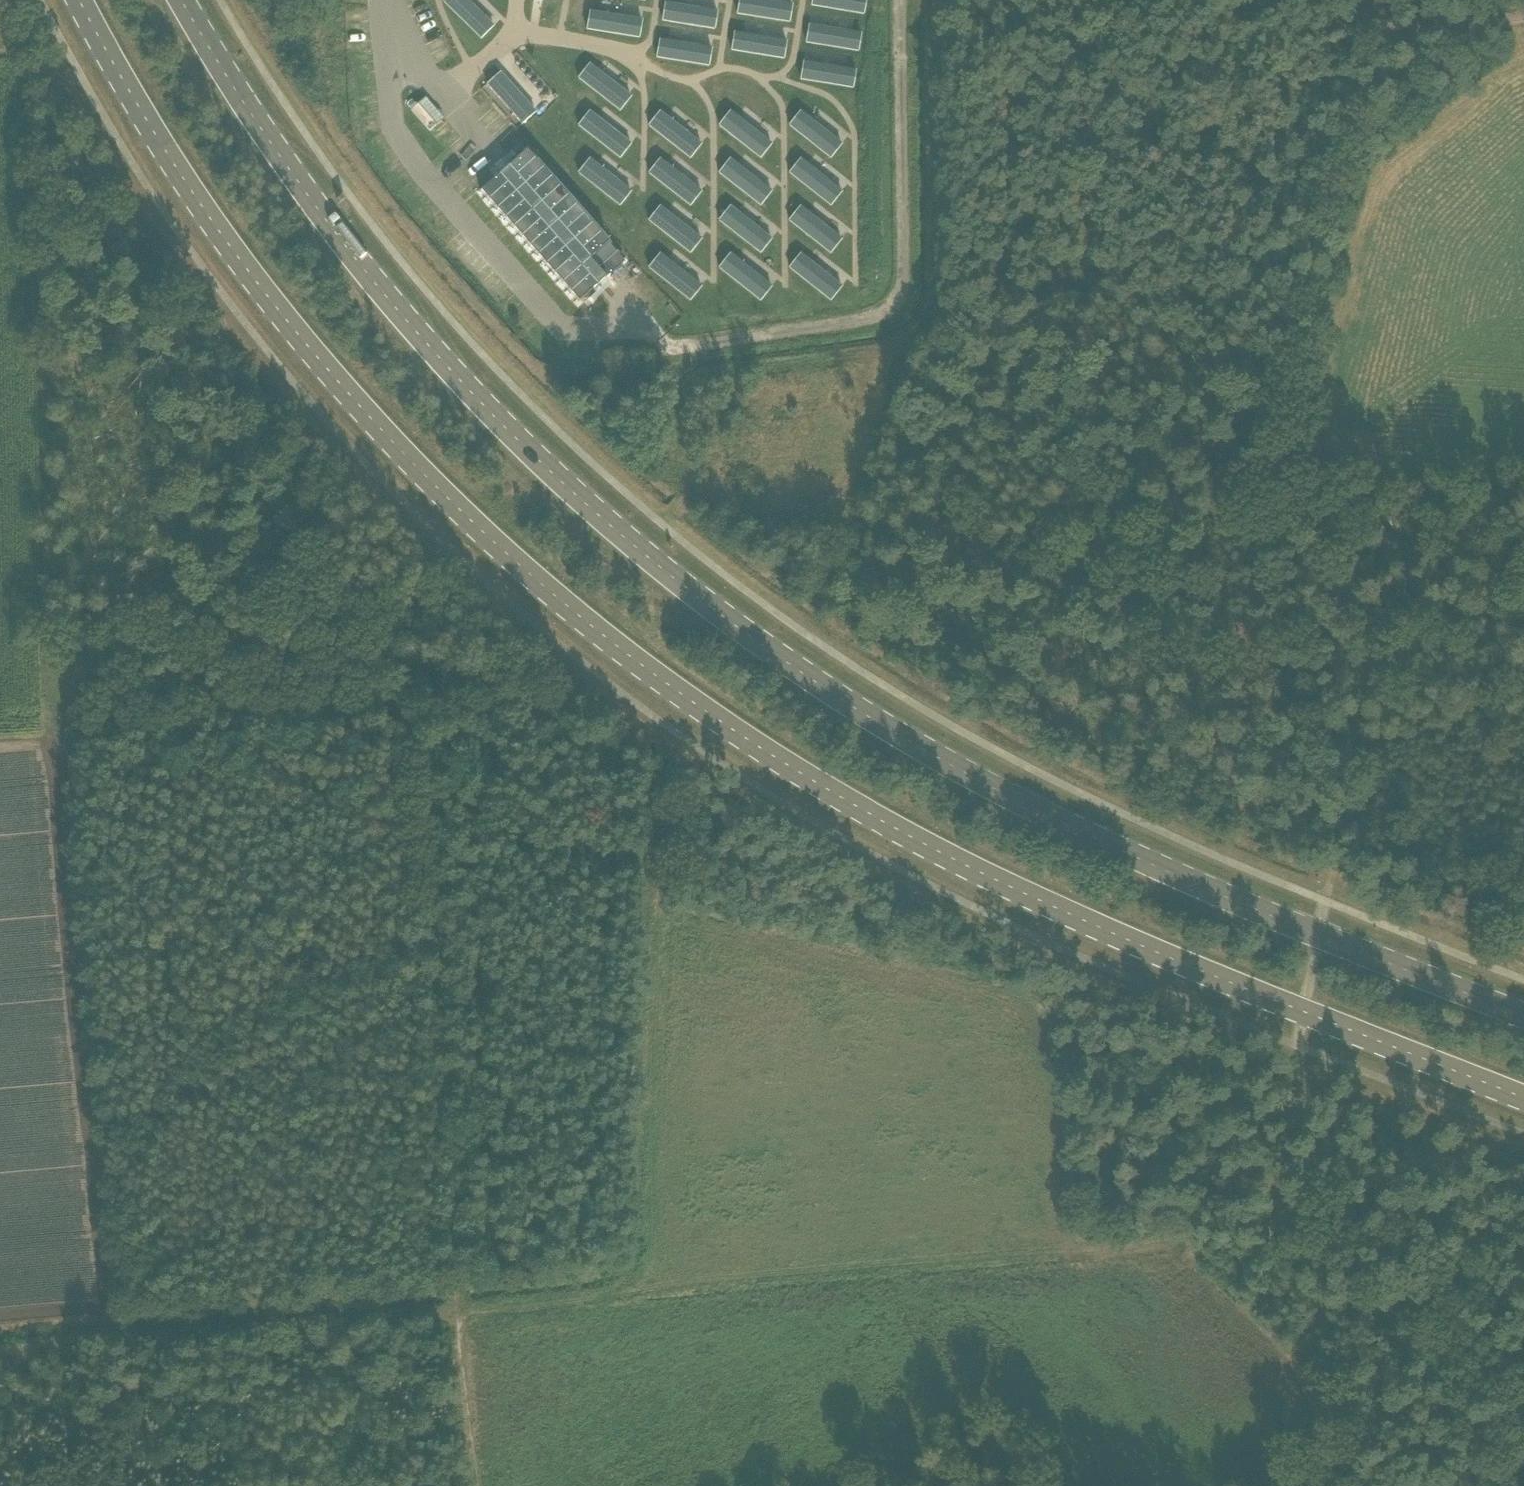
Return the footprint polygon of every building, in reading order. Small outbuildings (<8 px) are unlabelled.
[(443,5),(481,43),(495,29),(466,0),(448,0),(443,5)] [(737,18),(791,27),(794,7),(752,0),(739,0),(737,18)] [(811,10),(864,19),(867,0),(813,0),(811,10)] [(665,5),(662,25),(716,33),(719,14),(665,5)] [(590,14),(587,33),(641,42),(644,23),(590,14)] [(809,28),(805,47),(859,56),(862,36),(809,28)] [(734,34),(731,54),(785,64),(788,44),(734,34)] [(660,42),(657,62),(711,71),(714,50),(660,42)] [(803,65),(800,84),(854,92),(857,74),(803,65)] [(591,67),(579,82),(621,116),(633,100),(591,67)] [(501,75),(487,87),(522,128),(536,116),(501,75)] [(411,108),(427,127),(441,116),(424,96),(411,108)] [(590,113),(578,128),(621,163),(633,148),(590,113)] [(661,114),(648,129),(691,162),(703,147),(661,114)] [(730,114),(719,129),(761,162),(773,147),(730,114)] [(801,114),(789,129),(831,163),(843,148),(801,114)] [(731,160),(718,176),(760,210),(773,195),(731,160)] [(590,161),(578,176),(621,210),(633,195),(590,161)] [(660,161),(648,177),(691,210),(703,194),(660,161)] [(802,162),(790,178),(831,210),(844,195),(802,162)] [(660,208),(648,223),(691,257),(703,243),(660,208)] [(730,209),(719,224),(761,258),(773,242),(730,209)] [(800,210),(789,225),(833,258),(844,243),(800,210)] [(660,256),(649,272),(692,305),(704,289),(660,256)] [(730,256),(719,271),(762,305),(774,290),(730,256)] [(801,257),(789,273),(831,305),(843,290),(801,257)]
